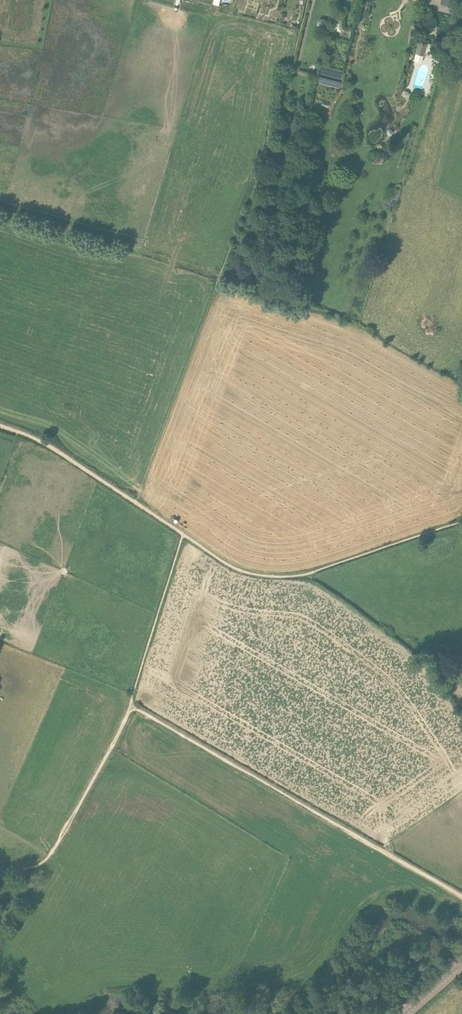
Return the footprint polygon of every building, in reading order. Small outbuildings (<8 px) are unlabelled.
[(455,13),(458,2),(448,0),(441,0),(439,9),(455,13)] [(424,55),(426,45),(418,43),(416,54),(424,56),(424,55)]
